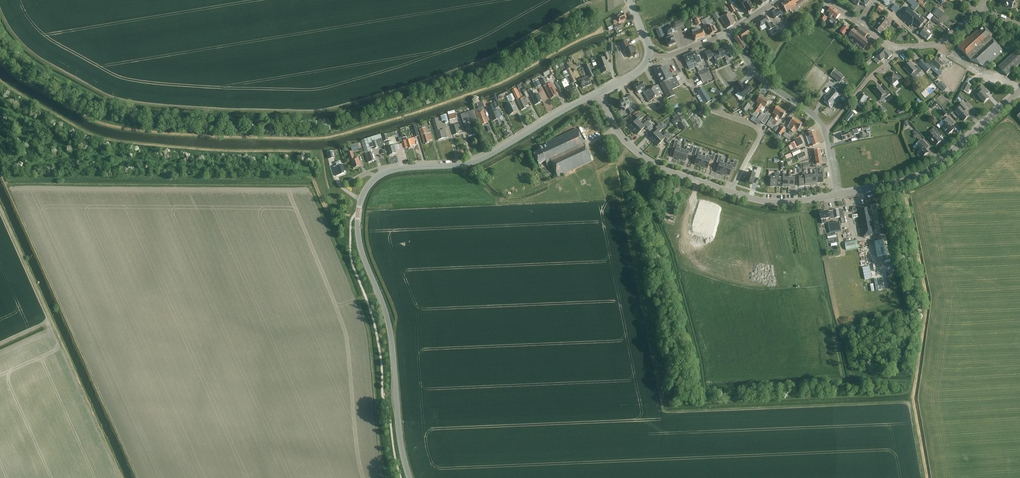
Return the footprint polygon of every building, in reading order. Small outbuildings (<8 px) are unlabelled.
[(743,6),(748,14),(749,13),(749,14),(752,12),(751,12),(754,10),(749,2),(748,3),(746,0),(743,0),(740,2),(743,6)] [(786,1),(781,4),(786,12),(790,10),(791,12),(809,0),(786,0),(786,1)] [(920,4),(915,0),(908,0),(907,1),(913,5),(912,7),(915,10),(920,4)] [(1012,8),(1015,1),(1014,0),(1002,0),(1001,4),(1012,8)] [(841,15),(832,7),(825,15),(824,14),(820,19),(824,23),(828,17),(836,24),(839,21),(837,19),(841,15)] [(914,23),(919,28),(924,23),(919,18),(920,17),(908,7),(900,17),(911,26),(914,23)] [(781,14),(778,9),(771,13),(775,19),(781,15),(783,19),(786,17),(783,12),(781,14)] [(944,15),(939,10),(937,13),(934,11),(932,13),(940,20),(944,15)] [(730,13),(730,12),(720,18),(724,24),(724,23),(727,29),(729,27),(733,25),(733,24),(736,23),(730,13)] [(627,20),(624,13),(617,16),(618,19),(617,19),(619,23),(627,20)] [(772,28),(768,22),(769,22),(765,16),(757,22),(760,27),(765,24),(769,31),(772,29),(772,28)] [(892,23),(884,16),(881,20),(882,21),(875,29),(881,34),(883,30),(884,31),(888,26),(889,27),(892,23)] [(942,22),(935,17),(932,20),(939,26),(942,22)] [(712,26),(708,18),(701,21),(704,26),(708,24),(709,27),(708,28),(710,35),(715,33),(713,26),(712,26)] [(893,25),(899,29),(902,26),(897,21),(893,25)] [(676,31),(674,25),(665,29),(667,34),(668,34),(669,38),(666,39),(669,47),(676,44),(673,37),(672,33),(676,31)] [(840,32),(844,35),(849,29),(845,25),(840,32)] [(753,33),(748,27),(738,34),(739,36),(735,39),(743,50),(747,47),(745,45),(748,43),(747,42),(753,38),(751,35),(753,33)] [(772,29),(769,31),(772,35),(778,31),(775,27),(772,29)] [(869,33),(860,27),(857,31),(854,28),(850,34),(853,37),(850,40),(863,50),(866,47),(868,48),(872,43),(865,38),(869,33)] [(992,35),(985,27),(980,32),(978,30),(970,37),(969,36),(958,47),(971,61),(986,67),(1004,51),(990,37),(992,35)] [(693,33),(692,33),(695,41),(705,37),(703,29),(699,31),(693,33)] [(920,34),(928,41),(933,35),(925,29),(920,34)] [(635,47),(630,49),(627,40),(620,44),(624,52),(627,51),(630,58),(634,56),(634,57),(635,57),(637,56),(637,55),(638,55),(636,51),(635,47)] [(726,55),(729,53),(731,57),(733,56),(728,45),(722,47),(723,49),(726,55)] [(892,55),(885,48),(874,60),(878,64),(881,61),(882,61),(886,57),(888,59),(892,55)] [(728,61),(726,55),(723,49),(718,51),(721,59),(725,57),(726,61),(728,61)] [(712,54),(711,50),(705,52),(708,60),(712,59),(714,63),(715,62),(716,62),(712,54)] [(1017,50),(999,67),(1007,76),(1019,64),(1019,53),(1017,50)] [(717,61),(721,59),(718,51),(712,54),(716,62),(715,62),(717,65),(719,65),(717,61)] [(603,73),(610,70),(606,61),(610,59),(609,57),(611,56),(610,52),(603,55),(604,58),(598,60),(603,73)] [(699,56),(698,57),(695,52),(684,57),(689,69),(698,65),(697,63),(702,61),(699,56)] [(932,64),(939,71),(944,65),(937,58),(932,64)] [(919,66),(916,68),(910,62),(904,68),(911,75),(916,71),(919,74),(922,70),(919,66)] [(928,62),(922,68),(927,73),(928,72),(932,67),(928,62)] [(594,76),(589,64),(585,66),(590,78),(594,76)] [(668,70),(665,66),(655,71),(661,84),(660,84),(668,99),(675,95),(672,90),(680,86),(678,82),(681,80),(679,75),(673,78),(669,70),(668,70)] [(545,77),(549,74),(550,76),(554,74),(551,68),(547,70),(547,71),(543,73),(545,77)] [(698,73),(703,83),(712,78),(707,68),(698,73)] [(576,82),(570,69),(566,70),(567,73),(564,74),(565,77),(569,76),(572,83),(576,82)] [(831,76),(840,83),(845,77),(836,70),(831,76)] [(896,76),(893,73),(887,78),(893,85),(899,79),(901,81),(903,79),(898,74),(896,76)] [(589,79),(587,76),(578,80),(580,83),(581,83),(583,88),(591,84),(589,79)] [(548,84),(545,78),(541,80),(551,98),(556,96),(555,94),(557,93),(551,83),(548,84)] [(572,83),(569,85),(566,79),(561,81),(564,88),(565,89),(565,90),(567,95),(576,91),(573,86),(572,83)] [(538,80),(534,82),(533,83),(536,88),(541,85),(538,80)] [(944,91),(947,88),(941,81),(938,84),(944,91)] [(645,87),(642,82),(634,87),(637,92),(641,90),(649,102),(663,94),(658,85),(647,91),(645,88),(645,87)] [(744,86),(741,82),(735,87),(739,91),(738,92),(744,98),(753,90),(747,84),(744,86)] [(972,86),(966,82),(961,90),(967,94),(972,86)] [(886,89),(884,92),(879,86),(874,90),(881,98),(884,96),(886,98),(890,94),(886,89)] [(978,96),(984,103),(989,98),(985,93),(987,91),(983,86),(978,90),(981,93),(978,96)] [(516,88),(516,89),(512,90),(522,110),(526,108),(526,106),(529,105),(525,96),(521,98),(516,88)] [(705,104),(708,103),(711,101),(703,88),(697,91),(699,94),(704,102),(705,104)] [(843,96),(833,88),(824,98),(826,100),(825,102),(831,108),(835,103),(836,104),(838,102),(843,96)] [(538,93),(534,95),(532,91),(529,93),(535,105),(541,102),(540,101),(542,100),(538,93)] [(620,105),(620,106),(621,109),(622,110),(625,111),(626,110),(628,109),(631,113),(629,114),(630,114),(637,108),(630,94),(632,99),(628,101),(625,100),(624,100),(621,102),(620,103),(620,105)] [(868,97),(862,94),(855,105),(861,108),(868,97)] [(758,109),(765,98),(761,95),(756,102),(758,103),(756,107),(758,109)] [(496,96),(493,98),(496,103),(498,107),(501,105),(496,96)] [(762,111),(769,101),(765,98),(758,109),(755,113),(753,116),(756,118),(758,115),(758,114),(760,110),(762,111)] [(483,111),(482,108),(483,108),(486,107),(484,101),(477,104),(478,106),(478,107),(478,109),(475,110),(481,125),(487,123),(486,122),(488,121),(484,110),(483,111)] [(493,104),(488,106),(493,121),(498,119),(497,118),(502,116),(499,109),(495,111),(495,110),(497,109),(498,108),(498,107),(496,103),(493,104)] [(506,106),(510,115),(517,112),(513,103),(506,106)] [(746,103),(742,108),(746,111),(750,105),(746,103)] [(956,112),(964,121),(970,116),(965,111),(968,109),(963,103),(960,105),(961,107),(956,112)] [(772,124),(774,120),(781,109),(777,107),(773,113),(775,114),(773,118),(772,117),(767,125),(770,127),(772,124)] [(781,119),(786,112),(781,109),(774,120),(777,121),(779,117),(781,119)] [(457,118),(454,110),(448,112),(450,120),(457,118)] [(851,112),(846,119),(849,121),(854,114),(851,112)] [(644,117),(640,113),(634,118),(637,120),(630,127),(634,131),(641,123),(640,122),(642,120),(641,120),(644,117)] [(467,119),(466,114),(462,115),(464,122),(463,123),(466,130),(472,128),(471,127),(473,126),(471,120),(469,121),(468,118),(467,119)] [(449,122),(447,115),(441,116),(442,121),(444,121),(445,123),(449,122)] [(765,124),(768,120),(769,117),(766,115),(761,122),(765,124)] [(942,127),(949,135),(954,130),(950,125),(953,122),(948,117),(943,122),(945,124),(942,127)] [(445,129),(441,130),(437,118),(433,120),(435,129),(436,129),(437,131),(436,131),(439,140),(448,137),(445,129)] [(791,131),(798,121),(794,118),(789,124),(787,128),(791,131)] [(647,130),(652,125),(648,121),(643,125),(641,123),(634,131),(638,135),(645,128),(647,130)] [(798,130),(802,124),(798,121),(791,131),(793,132),(796,128),(798,130)] [(688,127),(684,122),(679,125),(683,131),(688,127)] [(462,131),(460,124),(451,126),(454,135),(459,134),(458,132),(462,131)] [(654,142),(661,135),(659,133),(664,128),(660,124),(654,129),(657,131),(650,138),(654,142)] [(428,133),(426,127),(425,125),(419,127),(420,130),(424,143),(425,143),(425,144),(429,143),(429,141),(433,140),(430,133),(428,133)] [(785,129),(782,127),(777,133),(781,136),(785,129)] [(941,134),(935,127),(931,131),(933,133),(928,137),(931,140),(931,141),(933,144),(934,143),(936,146),(942,141),(938,137),(941,134)] [(552,163),(558,177),(592,161),(577,129),(546,143),(547,145),(543,146),(542,146),(540,147),(540,148),(539,148),(541,151),(534,154),(539,165),(546,162),(548,165),(552,163)] [(922,137),(916,130),(912,133),(919,140),(922,137)] [(811,140),(816,138),(814,131),(808,133),(809,134),(805,135),(806,137),(809,136),(811,140)] [(667,141),(672,136),(668,132),(663,137),(661,135),(654,142),(658,146),(665,139),(667,141)] [(854,135),(853,132),(849,133),(849,132),(841,135),(843,140),(851,138),(851,137),(855,136),(854,135)] [(374,147),(375,149),(385,146),(381,134),(367,139),(370,148),(374,147)] [(413,138),(407,140),(407,137),(403,138),(406,148),(408,148),(409,149),(413,148),(412,146),(416,145),(414,138),(414,137),(413,138)] [(813,146),(818,144),(816,138),(811,140),(812,144),(809,145),(810,147),(813,146)] [(371,152),(367,140),(367,139),(361,141),(362,142),(368,163),(374,161),(374,159),(375,158),(373,152),(371,152)] [(927,144),(922,139),(917,143),(920,146),(915,150),(919,154),(918,154),(918,155),(919,157),(920,157),(921,156),(923,158),(929,153),(923,147),(927,144)] [(680,159),(683,149),(679,148),(680,146),(678,145),(679,141),(676,140),(673,147),(676,149),(673,157),(680,159)] [(389,142),(386,143),(387,147),(389,155),(397,153),(394,144),(390,146),(389,142)] [(350,145),(352,151),(361,149),(359,143),(350,145)] [(604,145),(598,148),(601,154),(607,152),(604,145)] [(692,154),(694,147),(691,146),(690,149),(687,148),(686,150),(683,149),(680,159),(686,161),(689,153),(692,154)] [(701,166),(705,157),(701,156),(702,153),(699,152),(701,149),(698,148),(695,155),(698,156),(695,164),(701,166)] [(791,152),(793,156),(801,153),(799,148),(791,152)] [(355,159),(352,152),(348,153),(353,169),(361,166),(358,158),(355,159)] [(713,161),(716,154),(713,153),(712,156),(709,155),(708,158),(705,157),(701,166),(708,169),(710,160),(713,161)] [(723,174),(726,164),(723,163),(724,160),(721,160),(722,156),(719,155),(717,162),(720,163),(717,172),(723,174)] [(816,165),(822,164),(821,157),(815,158),(816,162),(812,162),(813,165),(816,164),(816,165)] [(735,169),(738,161),(735,160),(733,164),(731,163),(730,165),(726,164),(723,174),(729,176),(732,168),(735,169)] [(345,171),(343,164),(334,167),(337,176),(344,174),(343,172),(345,171)] [(749,172),(746,182),(752,184),(754,178),(759,179),(762,169),(757,167),(756,170),(754,170),(753,173),(749,172)] [(817,183),(823,183),(823,178),(825,178),(825,172),(821,173),(821,175),(817,176),(817,183)] [(876,235),(871,205),(858,208),(853,209),(853,213),(859,212),(863,237),(876,235)] [(830,219),(840,218),(839,210),(820,213),(822,224),(827,223),(826,219),(830,218),(830,219)] [(857,240),(845,242),(846,250),(859,248),(857,240)] [(859,248),(862,265),(868,264),(867,259),(866,259),(864,248),(859,248)] [(870,266),(863,268),(865,279),(872,278),(870,266)]
